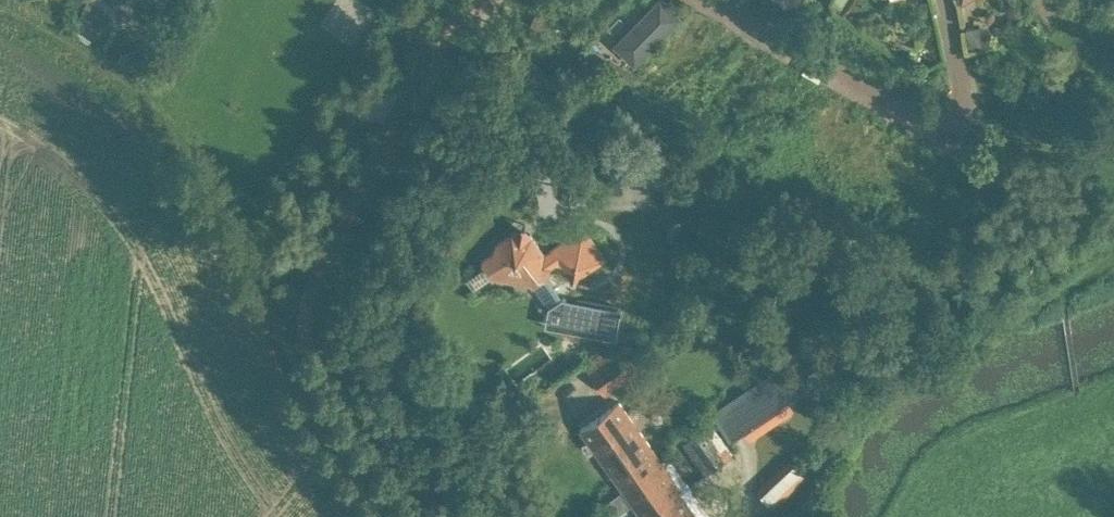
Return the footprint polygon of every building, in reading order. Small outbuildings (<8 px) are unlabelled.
[(321,24),(350,43),(374,8),(362,0),(337,0),(321,24)] [(633,65),(678,17),(660,0),(648,0),(607,40),(633,65)] [(832,3),(843,8),(847,0),(834,0),(832,3)] [(536,13),(531,24),(542,30),(548,18),(536,13)] [(967,28),(970,47),(983,45),(984,44),(981,26),(967,28)] [(626,81),(632,70),(612,58),(605,69),(626,81)] [(495,256),(484,264),(495,278),(501,273),(530,279),(534,285),(549,306),(549,307),(565,310),(562,325),(614,334),(613,337),(617,338),(622,308),(563,297),(548,275),(550,266),(560,259),(571,274),(580,276),(605,259),(595,243),(584,250),(576,248),(569,238),(542,257),(543,252),(530,233),(526,236),(519,235),(516,231),(497,243),(495,256)] [(634,364),(626,353),(617,353),(590,371),(606,394),(633,376),(634,364)] [(661,461),(659,457),(620,401),(581,428),(623,487),(634,475),(639,476),(645,471),(646,467),(661,461)] [(748,420),(748,402),(717,401),(716,419),(748,420)] [(727,447),(706,417),(705,416),(678,435),(706,474),(733,455),(727,447)] [(623,487),(644,516),(645,516),(646,516),(698,516),(681,492),(683,491),(661,461),(646,467),(645,471),(639,476),(634,475),(623,487)] [(759,493),(772,506),(805,474),(792,461),(759,493)]
